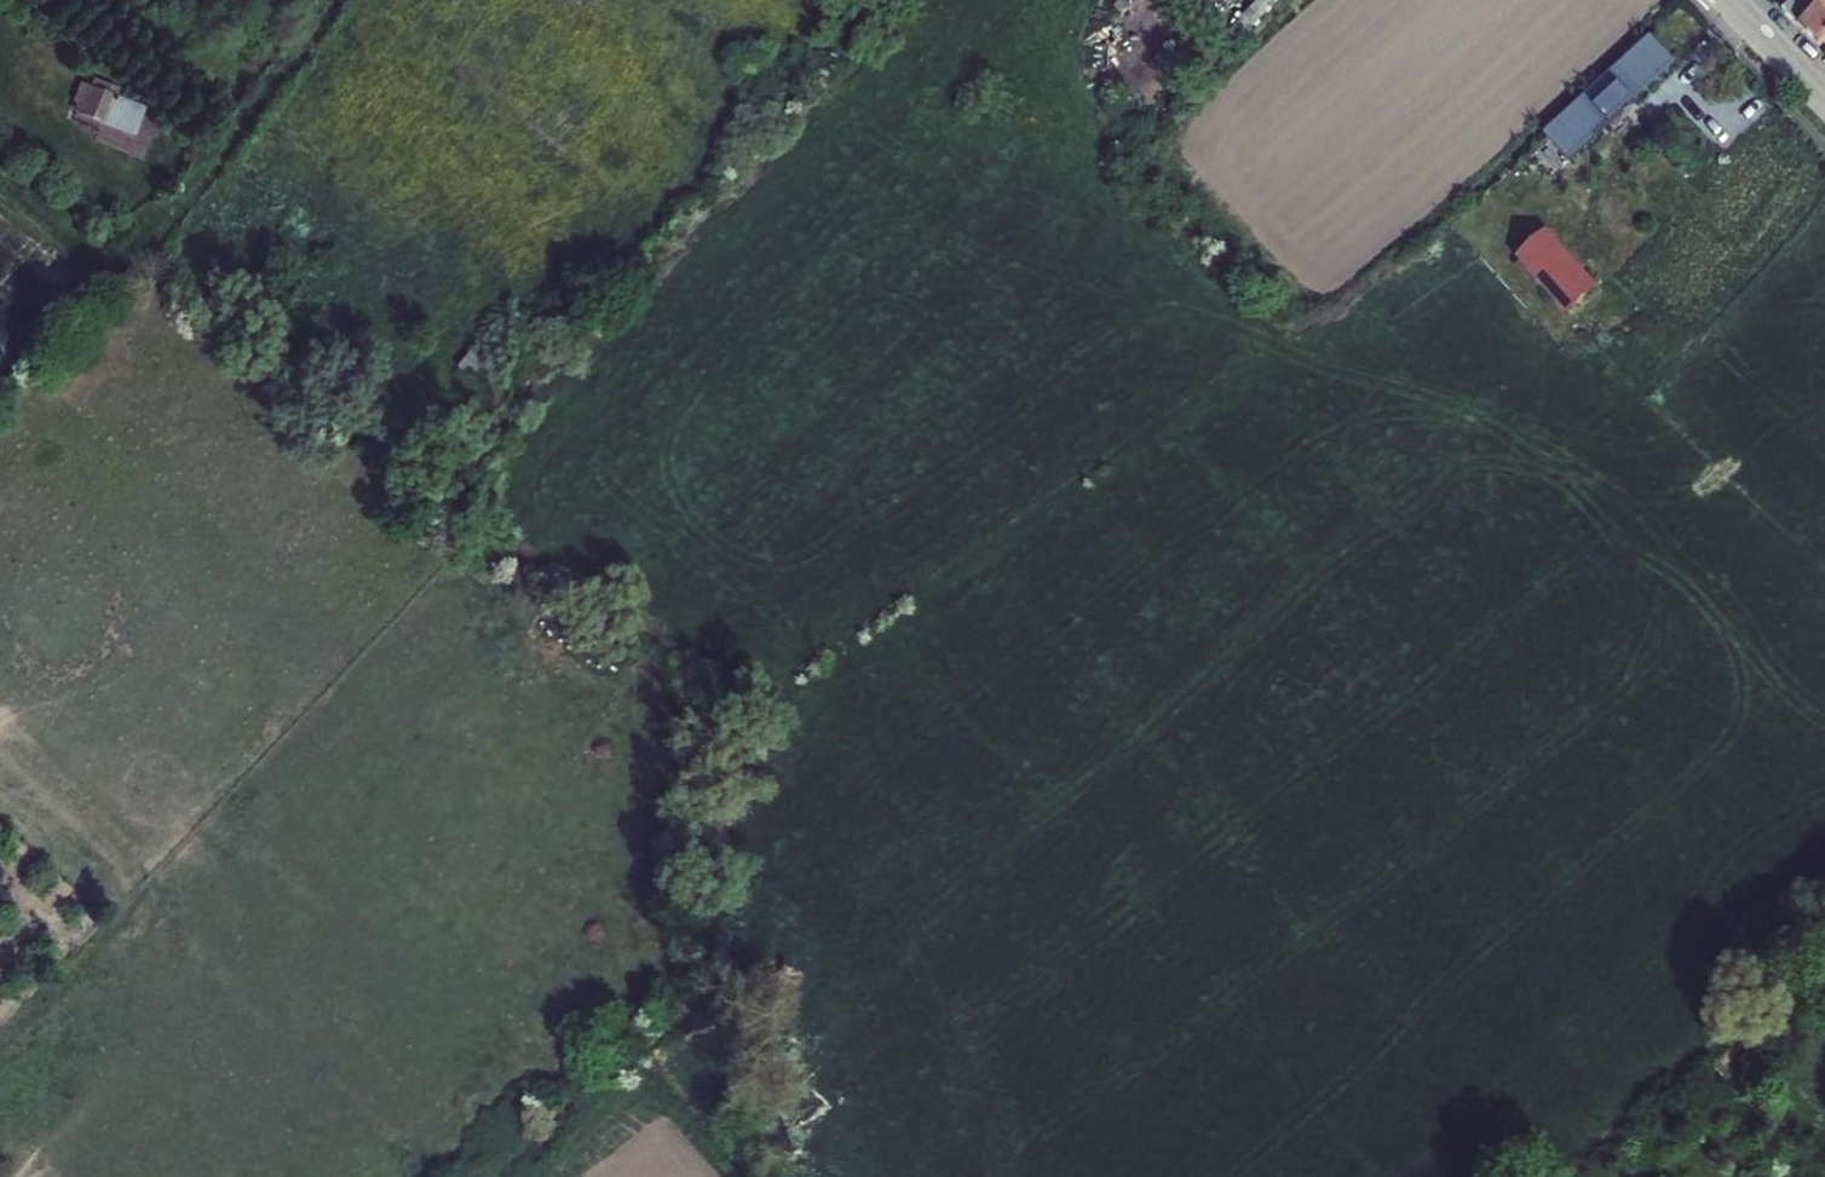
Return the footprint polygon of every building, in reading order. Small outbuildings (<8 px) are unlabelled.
[(1824,35),(1824,0),(1814,0),(1803,13),(1824,35)] [(1676,60),(1650,32),(1547,132),(1573,159),(1676,60)] [(1556,221),(1531,245),(1583,297),(1607,273),(1556,221)]
